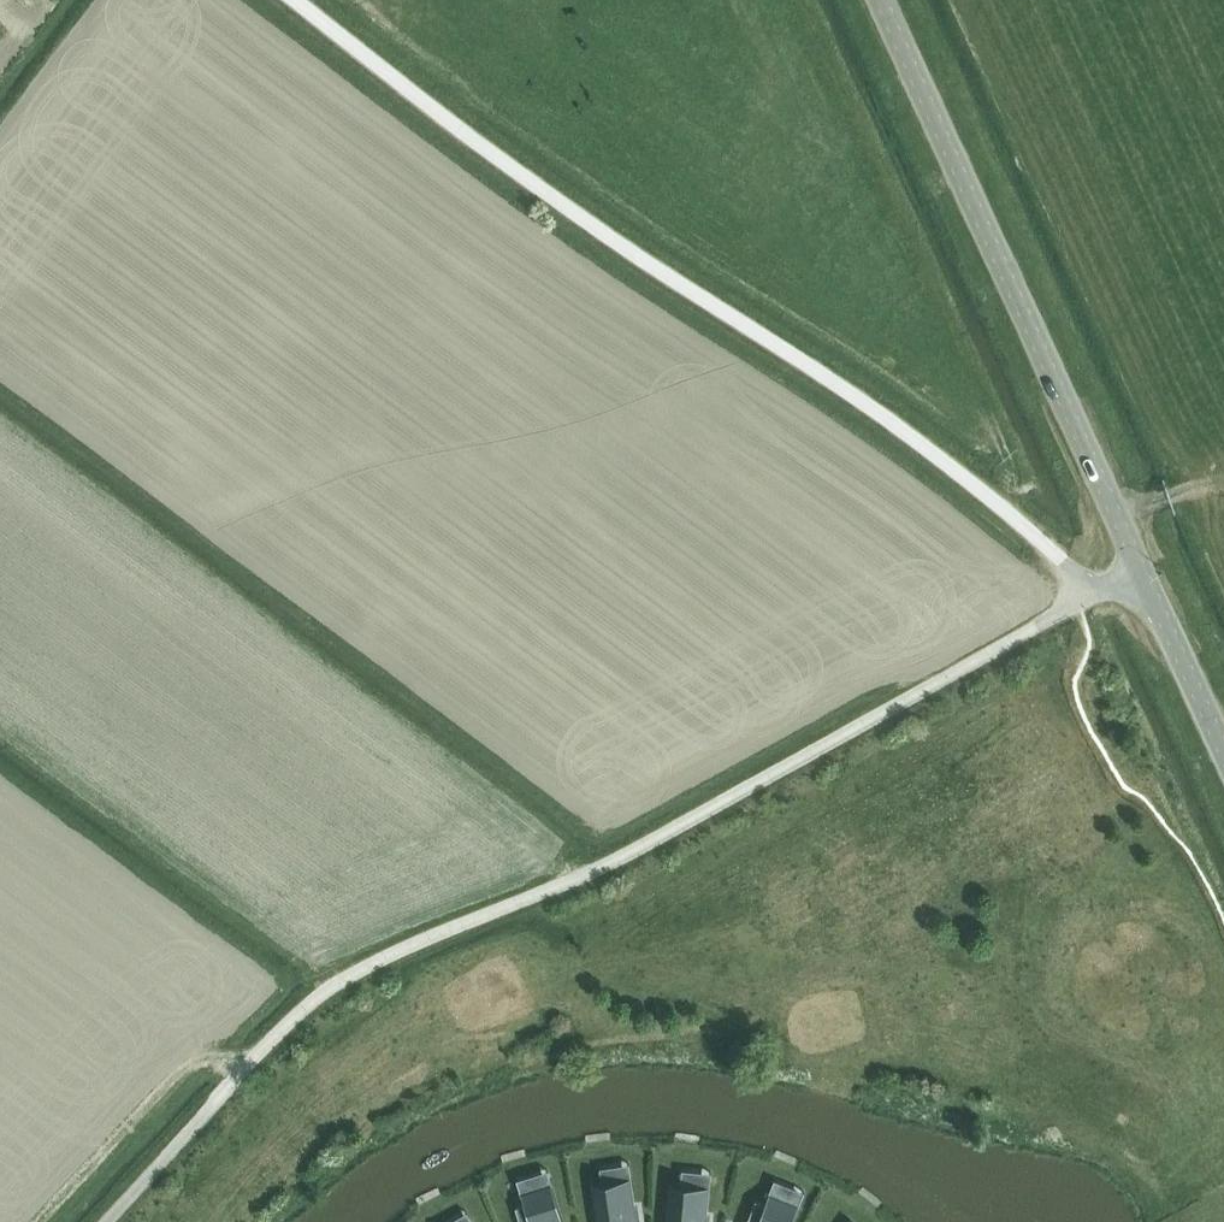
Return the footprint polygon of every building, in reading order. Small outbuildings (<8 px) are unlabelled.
[(593,1187),(598,1221),(636,1221),(630,1182),(593,1187)] [(513,1207),(517,1221),(559,1221),(547,1183),(517,1193),(521,1205),(513,1207)] [(667,1221),(705,1221),(708,1190),(671,1187),(667,1221)] [(745,1221),(789,1221),(797,1202),(768,1190),(763,1201),(755,1198),(745,1221)]
